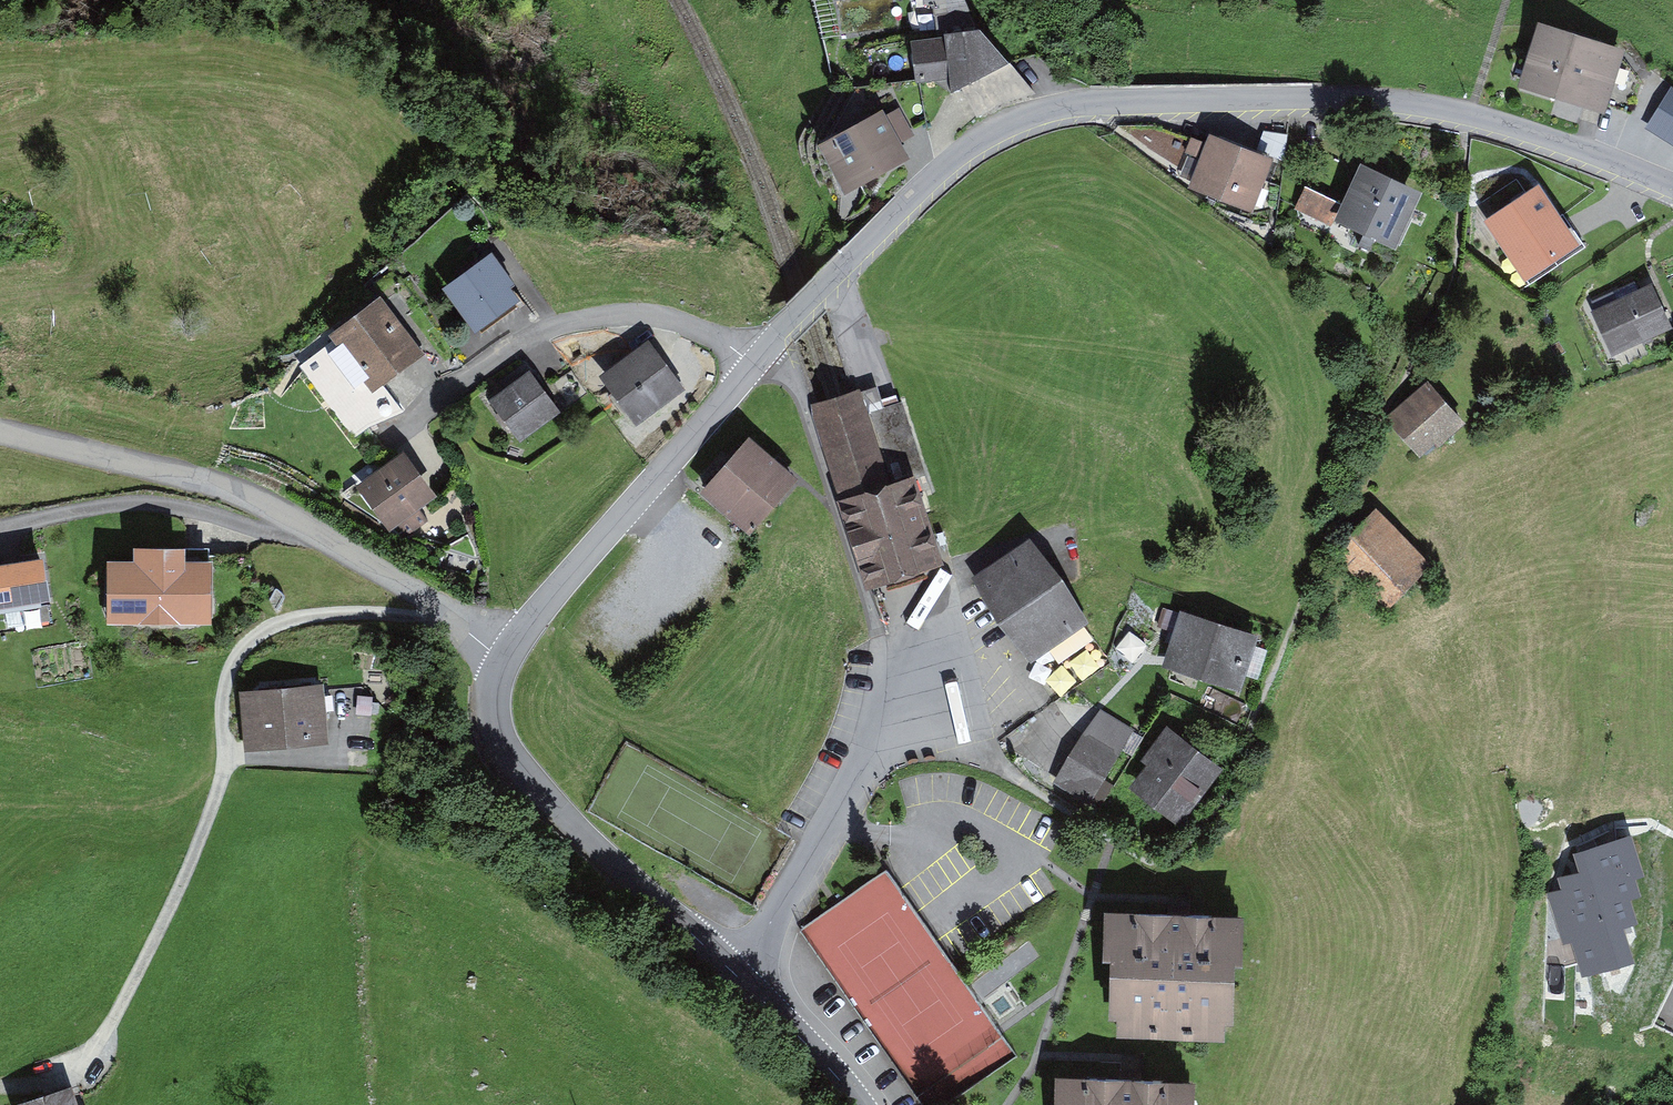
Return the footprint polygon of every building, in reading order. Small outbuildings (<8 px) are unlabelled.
[(936,40),(979,34),(962,0),(922,0),(923,8),(933,7),(936,40)] [(962,93),(1009,67),(979,34),(936,40),(908,45),(917,84),(950,81),(951,97),(962,93)] [(1540,34),(1524,87),(1598,109),(1613,56),(1540,34)] [(1010,66),(1009,67),(962,93),(977,120),(1004,106),(1035,96),(1010,66)] [(1672,143),(1672,94),(1672,93),(1650,128),(1672,143)] [(884,113),(817,151),(844,199),(909,162),(900,147),(916,138),(900,109),(886,117),(884,113)] [(1274,152),(1208,126),(1203,138),(1155,122),(1117,125),(1178,175),(1190,180),(1187,184),(1252,209),(1274,152)] [(1343,199),(1337,214),(1397,245),(1423,184),(1361,156),(1343,199)] [(1584,244),(1538,176),(1483,214),(1529,282),(1584,244)] [(1343,199),(1304,182),(1294,206),(1332,223),(1337,214),(1343,199)] [(491,256),(440,293),(474,340),(519,307),(509,294),(515,289),(491,256)] [(1610,352),(1672,324),(1653,278),(1589,306),(1610,352)] [(328,341),(372,398),(424,358),(379,301),(328,341)] [(648,336),(598,372),(635,422),(685,386),(648,336)] [(521,438),(562,410),(531,365),(490,393),(521,438)] [(1427,381),(1391,415),(1420,446),(1431,435),(1435,439),(1460,416),(1427,381)] [(906,571),(938,561),(912,480),(925,475),(902,401),(883,407),(877,388),(857,394),(856,391),(836,398),(812,405),(869,583),(906,571)] [(747,429),(699,484),(751,529),(799,474),(747,429)] [(420,503),(437,491),(404,446),(356,481),(391,528),(399,522),(408,535),(431,518),(420,503)] [(1385,601),(1430,558),(1376,502),(1331,544),(1385,601)] [(1030,533),(970,572),(1031,659),(1089,619),(1030,533)] [(131,550),(104,550),(104,620),(212,620),(212,551),(208,551),(208,543),(186,543),(186,536),(131,537),(131,550)] [(44,551),(0,557),(0,603),(51,595),(44,551)] [(1242,688),(1259,630),(1179,606),(1178,610),(1163,606),(1157,625),(1173,630),(1162,664),(1242,688)] [(324,679),(238,688),(245,751),(331,742),(324,679)] [(1135,728),(1100,707),(1051,780),(1088,802),(1135,728)] [(1226,763),(1167,719),(1140,755),(1147,760),(1130,784),(1181,822),(1226,763)] [(1635,890),(1630,873),(1639,870),(1628,837),(1591,849),(1590,846),(1589,842),(1577,846),(1585,872),(1563,879),(1567,891),(1551,896),(1565,937),(1574,934),(1585,969),(1628,955),(1617,921),(1632,916),(1624,893),(1635,890)] [(1246,901),(1102,898),(1101,948),(1109,948),(1108,1007),(1121,1007),(1120,1026),(1224,1028),(1224,1010),(1234,1010),(1235,950),(1245,950),(1246,901)] [(1052,1064),(1050,1104),(1196,1104),(1197,1068),(1052,1064)] [(12,1099),(14,1104),(80,1104),(72,1080),(12,1099)]
